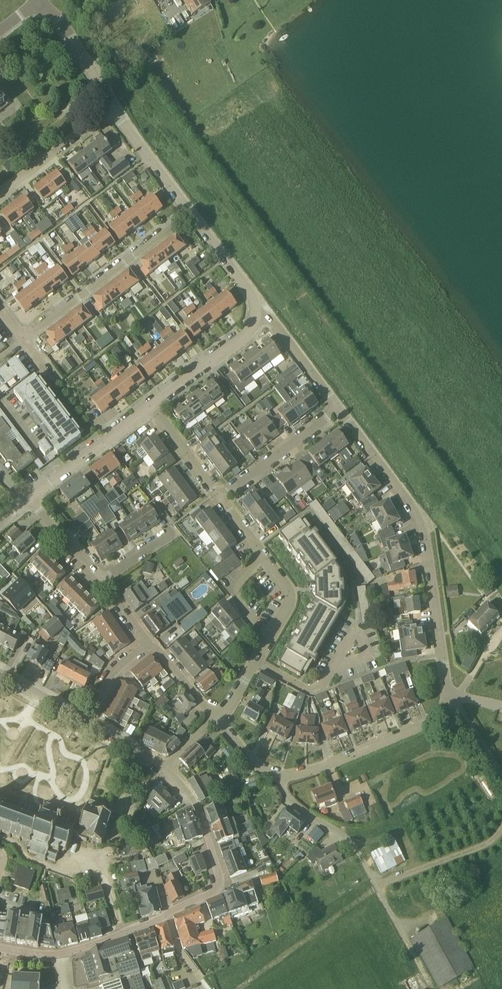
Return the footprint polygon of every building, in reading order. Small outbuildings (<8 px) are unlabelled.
[(211,4),(209,0),(184,0),(192,15),(211,4)] [(178,7),(174,9),(180,23),(185,21),(178,7)] [(89,148),(99,162),(99,161),(114,180),(131,168),(123,157),(113,165),(106,156),(113,151),(112,150),(117,147),(108,135),(104,138),(103,138),(89,148)] [(88,169),(99,162),(89,148),(79,156),(88,169)] [(79,177),(88,169),(79,156),(69,164),(79,177)] [(104,177),(109,174),(103,166),(98,169),(104,177)] [(137,176),(133,172),(124,179),(127,184),(131,181),(136,177),(137,176)] [(55,193),(66,185),(57,173),(46,181),(55,193)] [(95,184),(99,181),(93,173),(89,177),(95,184)] [(71,183),(74,188),(80,184),(76,179),(71,183)] [(58,197),(55,193),(46,181),(35,190),(44,202),(50,197),(53,201),(58,197)] [(126,185),(122,188),(134,203),(138,200),(135,196),(134,196),(131,191),(126,185)] [(136,187),(131,191),(134,196),(135,196),(139,192),(136,187)] [(13,206),(22,218),(34,209),(31,206),(36,202),(31,195),(26,199),(24,197),(13,206)] [(142,204),(150,215),(155,211),(156,213),(163,208),(153,195),(142,204)] [(103,197),(98,200),(105,212),(111,209),(103,197)] [(66,208),(70,213),(75,209),(71,204),(66,208)] [(146,218),(150,215),(142,204),(131,212),(141,225),(147,220),(146,218)] [(11,226),(22,218),(13,206),(2,214),(11,226)] [(65,217),(70,213),(66,208),(62,211),(60,209),(54,213),(58,218),(63,214),(65,217)] [(118,215),(115,211),(114,212),(110,215),(113,220),(118,216),(118,215)] [(135,229),(141,225),(131,212),(121,220),(129,231),(134,227),(135,229)] [(25,221),(34,231),(38,227),(30,217),(25,221)] [(129,231),(121,220),(110,228),(120,241),(126,236),(125,234),(129,231)] [(10,235),(4,228),(0,231),(0,235),(12,249),(18,244),(10,235)] [(93,228),(88,231),(91,236),(96,232),(93,228)] [(38,230),(34,233),(38,238),(42,235),(38,230)] [(10,235),(18,244),(22,250),(27,246),(15,231),(10,235)] [(95,240),(103,251),(108,247),(109,249),(115,244),(106,231),(95,240)] [(38,238),(34,233),(29,237),(33,242),(37,238),(38,238)] [(176,234),(167,241),(177,254),(186,247),(190,244),(184,237),(181,240),(176,234)] [(55,245),(48,236),(43,240),(50,249),(55,245)] [(99,254),(103,251),(95,240),(84,248),(94,260),(100,256),(99,254)] [(168,260),(177,254),(167,241),(159,248),(168,260)] [(38,243),(33,247),(37,252),(42,248),(38,243)] [(71,251),(67,247),(62,250),(66,255),(71,251)] [(88,265),(94,260),(84,248),(74,255),(74,256),(82,267),(87,263),(88,265)] [(159,267),(168,260),(159,248),(150,255),(159,267)] [(9,260),(15,255),(12,250),(5,255),(9,260)] [(5,255),(1,259),(5,264),(9,260),(5,255)] [(149,255),(141,261),(145,267),(141,270),(147,277),(150,274),(158,268),(159,267),(150,255),(149,255)] [(82,267),(74,256),(63,264),(73,277),(79,272),(78,270),(82,267)] [(197,257),(186,265),(196,279),(201,276),(195,267),(201,263),(197,257)] [(40,267),(44,272),(45,272),(49,269),(45,264),(40,267)] [(176,264),(172,267),(176,273),(181,269),(176,264)] [(13,265),(9,269),(13,274),(17,271),(13,265)] [(40,267),(36,271),(40,276),(44,272),(40,267)] [(68,280),(58,267),(52,272),(49,269),(45,272),(48,275),(56,286),(60,283),(62,285),(68,280)] [(121,277),(120,277),(130,289),(139,282),(143,280),(137,272),(134,275),(129,270),(121,277)] [(52,290),(56,287),(48,275),(47,276),(37,283),(47,296),(53,292),(52,290)] [(121,296),(130,289),(120,277),(112,283),(121,296)] [(41,301),(47,296),(37,283),(26,291),(35,303),(39,299),(41,301)] [(112,303),(121,296),(112,283),(103,290),(112,303)] [(210,283),(205,287),(209,292),(213,297),(218,294),(210,283)] [(102,291),(94,297),(98,302),(94,305),(100,312),(103,310),(112,303),(103,290),(102,291)] [(31,306),(35,303),(26,291),(16,300),(26,313),(32,308),(31,306)] [(213,297),(209,292),(204,296),(208,301),(213,297)] [(218,294),(213,297),(216,301),(225,312),(229,308),(230,310),(237,305),(227,292),(221,297),(218,294)] [(128,299),(125,301),(129,307),(133,304),(128,299)] [(157,299),(151,303),(155,309),(161,305),(157,299)] [(225,312),(216,301),(206,309),(216,322),(222,317),(220,315),(225,312)] [(173,303),(168,306),(176,315),(180,312),(173,303)] [(193,305),(188,308),(192,313),(197,310),(193,305)] [(82,306),(73,312),(83,325),(92,318),(96,315),(90,308),(87,311),(82,306)] [(164,308),(160,311),(167,321),(171,317),(164,308)] [(188,308),(184,312),(187,317),(192,313),(188,308)] [(209,326),(216,322),(206,309),(195,317),(203,328),(208,324),(209,326)] [(74,332),(83,325),(73,312),(65,319),(74,332)] [(199,331),(203,328),(195,317),(185,325),(194,338),(201,333),(199,331)] [(65,319),(56,326),(65,338),(74,332),(65,319)] [(158,323),(153,327),(164,341),(169,337),(165,331),(165,332),(158,323)] [(56,345),(65,338),(56,326),(47,333),(51,338),(47,341),(52,348),(56,345)] [(170,328),(165,331),(169,337),(174,333),(170,328)] [(72,334),(75,338),(81,333),(78,329),(72,334)] [(174,333),(169,337),(172,340),(180,351),(184,348),(186,350),(192,345),(182,332),(177,336),(174,333)] [(102,349),(115,340),(110,333),(97,341),(102,349)] [(126,337),(122,341),(129,350),(133,346),(126,337)] [(166,344),(161,348),(171,361),(177,356),(176,355),(180,351),(172,340),(169,337),(164,341),(166,344)] [(260,349),(270,362),(280,355),(274,347),(276,345),(271,340),(270,341),(269,340),(262,345),(263,347),(260,349)] [(148,344),(144,348),(148,353),(152,349),(148,344)] [(116,347),(112,351),(119,360),(123,356),(116,347)] [(143,348),(138,352),(142,357),(147,353),(148,353),(144,348),(143,348)] [(165,366),(171,361),(161,348),(151,356),(159,367),(163,364),(165,366)] [(261,370),(270,362),(260,349),(257,351),(256,349),(249,354),(261,370)] [(251,377),(261,370),(249,354),(243,359),(244,361),(241,363),(251,377)] [(155,371),(159,367),(151,356),(140,364),(150,377),(156,373),(155,371)] [(6,386),(18,377),(21,381),(29,376),(16,359),(9,365),(11,367),(9,369),(6,365),(0,369),(0,377),(6,386)] [(67,359),(63,363),(70,372),(75,368),(67,359)] [(248,379),(251,377),(241,363),(238,365),(237,364),(230,369),(233,373),(228,377),(240,393),(252,384),(248,379)] [(122,364),(118,368),(122,373),(126,370),(122,364)] [(117,368),(112,372),(116,377),(121,373),(122,373),(118,368),(117,368)] [(124,376),(133,387),(137,384),(138,386),(145,381),(135,368),(124,376)] [(284,381),(294,373),(290,368),(280,376),(284,381)] [(83,370),(78,375),(82,380),(87,376),(83,370)] [(298,399),(307,391),(304,386),(298,390),(292,383),(298,378),(294,373),(284,381),(288,386),(298,399)] [(128,391),(133,387),(124,376),(114,384),(124,397),(130,393),(128,391)] [(279,385),(284,381),(280,376),(275,380),(279,385)] [(39,382),(36,377),(32,380),(14,393),(24,406),(27,404),(56,442),(52,445),(49,441),(40,449),(46,456),(47,456),(51,462),(56,458),(55,457),(58,455),(82,437),(78,433),(79,431),(73,423),(72,425),(69,421),(70,419),(59,404),(57,406),(54,402),(56,400),(50,392),(48,394),(45,390),(47,388),(41,381),(39,382)] [(101,380),(97,384),(101,389),(105,386),(101,380)] [(293,402),(298,399),(288,386),(284,381),(279,385),(293,402)] [(204,391),(214,405),(224,397),(223,397),(228,393),(220,382),(215,386),(212,382),(206,387),(207,389),(204,391)] [(117,402),(124,397),(114,384),(103,392),(112,403),(116,400),(117,402)] [(264,394),(271,388),(268,385),(261,390),(264,394)] [(97,397),(92,401),(96,406),(102,414),(109,409),(107,407),(112,403),(103,392),(101,389),(95,393),(97,397)] [(204,412),(214,405),(204,391),(201,393),(200,392),(193,397),(204,412)] [(298,399),(308,413),(318,405),(317,404),(319,403),(315,397),(313,399),(307,391),(298,399)] [(246,405),(251,402),(246,395),(242,398),(246,405)] [(195,419),(204,412),(193,397),(186,402),(187,403),(185,406),(195,419)] [(305,415),(308,413),(298,399),(293,402),(288,406),(300,421),(306,417),(305,415)] [(185,427),(195,419),(185,406),(182,408),(181,406),(174,411),(174,413),(173,414),(177,420),(179,418),(185,427)] [(293,426),(300,421),(288,406),(278,413),(279,414),(274,418),(282,428),(287,424),(289,427),(292,425),(293,426)] [(216,428),(221,424),(226,421),(223,416),(218,419),(213,423),(216,428)] [(282,428),(274,418),(269,421),(266,417),(254,425),(268,443),(279,435),(277,432),(282,428)] [(15,446),(6,434),(11,430),(9,428),(6,424),(0,428),(0,454),(2,456),(15,446)] [(210,433),(214,430),(210,425),(206,428),(210,433)] [(257,452),(268,443),(254,425),(243,434),(247,438),(244,440),(242,442),(249,452),(254,449),(257,452)] [(210,433),(206,428),(203,431),(200,427),(193,433),(196,436),(199,441),(210,433)] [(347,464),(352,460),(344,449),(349,446),(343,439),(345,437),(340,432),(339,433),(338,432),(328,439),(339,453),(347,464)] [(213,438),(210,433),(199,441),(203,446),(201,448),(203,451),(202,452),(206,458),(208,457),(208,458),(222,447),(215,437),(213,438)] [(148,456),(163,445),(156,436),(149,441),(146,436),(136,443),(140,448),(141,447),(142,447),(138,450),(137,453),(142,459),(144,459),(148,456)] [(242,442),(244,440),(242,437),(234,443),(237,446),(242,442)] [(329,461),(339,453),(328,439),(325,441),(324,440),(317,445),(329,461)] [(244,456),(249,452),(242,442),(237,446),(244,456)] [(148,456),(154,464),(152,465),(156,471),(166,463),(163,458),(169,454),(163,445),(148,456)] [(319,468),(329,461),(317,445),(311,450),(312,451),(309,454),(311,457),(306,460),(319,478),(323,483),(327,479),(324,474),(319,468)] [(15,446),(2,456),(6,462),(13,462),(15,465),(12,467),(18,474),(34,461),(31,457),(29,454),(24,458),(15,446)] [(215,467),(230,456),(222,447),(208,458),(211,461),(209,462),(213,467),(215,466),(215,467)] [(101,463),(117,485),(122,481),(118,476),(119,476),(115,471),(120,467),(111,455),(101,463)] [(230,456),(215,467),(218,470),(216,471),(221,477),(222,476),(223,477),(232,470),(237,466),(230,456)] [(347,464),(351,469),(361,462),(357,457),(352,460),(347,464)] [(314,471),(319,478),(306,460),(301,464),(299,461),(288,470),(301,488),(312,479),(309,474),(314,471)] [(113,488),(117,485),(101,463),(91,470),(100,482),(106,477),(113,488)] [(346,473),(351,469),(347,464),(342,468),(346,473)] [(241,472),(237,466),(232,470),(236,476),(241,472)] [(174,467),(159,478),(165,486),(161,489),(164,493),(168,490),(167,489),(182,477),(174,467)] [(290,496),(301,488),(288,470),(276,478),(279,481),(274,485),(281,495),(284,493),(286,491),(290,496)] [(357,491),(373,479),(366,470),(357,477),(353,472),(335,485),(339,491),(350,482),(357,491)] [(129,491),(130,489),(139,483),(133,474),(122,482),(129,491)] [(262,480),(268,488),(274,484),(268,476),(262,480)] [(110,505),(104,497),(95,484),(90,488),(82,477),(61,492),(70,504),(75,500),(85,512),(71,522),(73,525),(77,530),(79,529),(95,517),(99,514),(104,510),(109,507),(108,506),(110,505)] [(182,477),(167,489),(168,490),(172,496),(168,499),(171,503),(175,500),(174,499),(190,487),(183,479),(182,477)] [(364,508),(375,501),(371,495),(380,488),(373,479),(357,491),(364,500),(361,503),(364,508)] [(276,499),(281,495),(274,485),(269,488),(276,499)] [(190,487),(174,499),(175,500),(179,505),(175,508),(178,512),(182,509),(197,498),(191,489),(190,487)] [(110,505),(116,500),(121,497),(115,489),(104,497),(110,505)] [(250,513),(264,503),(257,493),(243,503),(244,505),(242,506),(246,511),(248,510),(250,513)] [(286,496),(284,493),(281,495),(276,499),(279,502),(285,497),(286,496)] [(121,497),(116,500),(120,505),(127,499),(126,497),(124,494),(121,497)] [(121,509),(116,501),(110,506),(114,513),(121,509)] [(303,501),(298,505),(303,510),(308,507),(303,501)] [(377,521),(394,511),(389,501),(378,506),(375,501),(364,508),(367,513),(371,511),(377,521)] [(257,523),(272,512),(264,503),(250,513),(251,514),(249,515),(254,521),(255,520),(257,523)] [(140,513),(150,529),(161,522),(158,518),(163,515),(154,504),(150,507),(149,504),(143,508),(145,510),(140,513)] [(296,507),(294,509),(298,514),(303,511),(303,510),(299,505),(296,507)] [(335,506),(327,511),(336,523),(343,517),(335,506)] [(109,507),(104,510),(111,523),(116,520),(109,507)] [(203,529),(217,518),(210,509),(204,513),(201,508),(191,516),(194,521),(196,519),(203,528),(203,529)] [(106,526),(111,523),(104,510),(99,514),(106,526)] [(286,523),(296,515),(292,510),(282,518),(286,523)] [(380,539),(393,533),(390,527),(400,521),(394,511),(377,521),(382,531),(378,533),(380,539)] [(272,512),(257,523),(265,533),(275,525),(279,522),(272,512)] [(140,535),(150,529),(140,513),(134,517),(133,514),(129,517),(140,535)] [(95,517),(79,529),(83,534),(94,526),(98,522),(95,517)] [(130,542),(140,535),(129,517),(123,521),(125,523),(119,527),(130,542)] [(209,537),(224,526),(217,518),(203,529),(203,528),(197,533),(199,536),(205,532),(209,537)] [(313,598),(316,601),(308,615),(299,630),(298,631),(289,648),(279,664),(301,677),(303,673),(306,674),(308,671),(310,667),(313,662),(315,663),(318,658),(316,657),(323,645),(332,630),(340,615),(341,614),(342,613),(345,606),(345,601),(345,599),(344,589),(344,582),(344,580),(343,573),(338,565),(329,553),(327,551),(326,549),(325,548),(320,541),(317,537),(319,536),(316,531),(313,533),(311,530),(305,521),(302,523),(299,519),(280,534),(289,547),(298,558),(306,570),(315,582),(312,584),(311,586),(311,588),(310,589),(310,591),(311,595),(313,598)] [(216,546),(230,535),(224,526),(209,537),(213,542),(207,547),(210,550),(216,546)] [(13,543),(23,533),(17,527),(7,537),(13,543)] [(101,536),(112,554),(123,547),(112,531),(106,535),(105,533),(101,536)] [(390,553),(409,547),(406,536),(394,540),(393,533),(380,539),(384,548),(389,549),(390,553)] [(19,565),(29,556),(25,551),(35,543),(27,534),(13,547),(20,555),(15,560),(19,565)] [(416,534),(407,536),(409,545),(418,543),(416,534)] [(224,560),(228,557),(234,553),(231,548),(237,543),(230,535),(216,546),(222,554),(220,555),(224,560)] [(102,560),(112,554),(101,536),(95,539),(96,541),(91,545),(102,560)] [(390,553),(386,554),(391,572),(404,568),(402,562),(413,558),(409,547),(390,553)] [(39,572),(51,559),(44,551),(29,567),(31,569),(33,567),(39,572)] [(228,557),(236,568),(242,563),(234,553),(228,557)] [(231,572),(236,568),(228,557),(224,560),(223,561),(231,572)] [(44,581),(58,566),(51,559),(39,572),(44,576),(41,579),(44,581)] [(225,576),(231,572),(223,561),(217,566),(225,576)] [(153,572),(154,565),(145,563),(144,570),(153,572)] [(0,566),(0,575),(5,581),(11,575),(1,565),(0,566)] [(58,566),(44,581),(46,583),(48,581),(53,586),(66,573),(58,566)] [(219,581),(225,576),(217,566),(211,570),(219,581)] [(373,576),(376,579),(382,576),(379,570),(372,573),(373,576)] [(383,599),(390,598),(389,591),(405,589),(417,587),(415,572),(399,575),(397,576),(395,579),(394,582),(394,583),(388,584),(381,585),(383,599)] [(27,583),(31,580),(33,577),(29,573),(27,576),(26,575),(22,578),(27,583)] [(206,582),(210,578),(206,573),(202,577),(206,582)] [(65,597),(78,584),(70,577),(55,592),(58,595),(60,593),(65,597)] [(182,587),(189,581),(186,577),(179,583),(182,587)] [(17,611),(35,595),(21,580),(4,596),(17,611)] [(31,580),(27,583),(32,589),(36,585),(31,580)] [(148,590),(142,581),(123,594),(135,612),(159,595),(153,586),(148,590)] [(162,592),(168,588),(164,581),(157,586),(162,592)] [(70,607),(85,592),(78,584),(65,597),(70,602),(68,605),(70,607)] [(376,593),(374,586),(366,588),(368,595),(376,593)] [(447,598),(458,596),(456,587),(446,588),(447,598)] [(486,596),(493,592),(490,587),(483,591),(486,596)] [(170,595),(172,598),(179,594),(176,590),(170,595)] [(43,601),(47,597),(43,592),(39,596),(43,601)] [(80,612),(92,599),(85,592),(70,607),(73,609),(75,607),(80,612)] [(159,609),(172,598),(170,595),(168,592),(154,602),(159,609)] [(152,611),(141,619),(142,621),(149,630),(152,633),(154,637),(155,637),(163,630),(170,625),(165,619),(171,614),(177,622),(192,610),(179,594),(172,598),(159,609),(153,613),(152,611)] [(394,616),(409,614),(421,612),(420,611),(421,610),(421,607),(420,606),(419,598),(400,601),(401,608),(393,609),(394,616)] [(92,599),(80,612),(85,616),(83,619),(85,621),(100,606),(92,599)] [(63,615),(65,613),(62,610),(60,612),(58,609),(63,604),(61,601),(56,607),(52,611),(59,618),(63,615)] [(215,626),(233,610),(226,601),(212,613),(216,618),(205,628),(208,631),(214,626),(215,626)] [(1,612),(16,620),(18,616),(6,603),(4,604),(0,602),(0,614),(1,612)] [(56,607),(51,602),(47,606),(52,611),(56,607)] [(478,614),(491,626),(500,616),(487,604),(478,613),(478,614)] [(478,614),(478,613),(472,608),(463,618),(469,623),(482,635),(491,626),(478,614)] [(205,612),(203,609),(197,614),(197,613),(181,627),(186,632),(201,619),(202,620),(208,615),(205,612)] [(100,632),(117,621),(110,610),(93,622),(98,629),(93,633),(90,635),(92,638),(95,636),(96,637),(101,633),(100,632)] [(227,632),(241,619),(233,610),(215,626),(217,629),(222,625),(226,630),(225,630),(227,632)] [(69,622),(63,615),(59,618),(65,625),(69,622)] [(13,628),(16,622),(16,621),(11,618),(7,625),(13,628)] [(51,639),(60,630),(64,627),(55,618),(43,629),(43,630),(39,634),(47,642),(51,638),(51,639)] [(69,622),(65,625),(71,631),(78,625),(72,619),(69,622)] [(241,619),(227,632),(231,637),(226,641),(223,644),(227,648),(235,641),(235,640),(249,628),(241,619)] [(108,643),(124,631),(117,621),(100,632),(101,633),(105,639),(97,645),(99,649),(102,647),(103,648),(108,644),(108,643)] [(405,641),(425,638),(423,626),(411,628),(410,622),(398,624),(398,630),(403,629),(405,641)] [(11,631),(0,625),(0,643),(3,645),(10,631),(10,632),(11,631)] [(65,646),(71,635),(65,629),(58,642),(65,646)] [(10,631),(3,645),(14,651),(20,640),(23,641),(27,634),(21,631),(19,635),(11,631),(10,632),(10,631)] [(108,643),(108,644),(112,650),(107,654),(110,658),(111,657),(116,654),(115,653),(131,642),(124,631),(108,643)] [(186,636),(190,643),(195,640),(191,633),(186,636)] [(193,647),(194,648),(198,644),(195,640),(190,644),(185,637),(170,650),(178,660),(193,647)] [(425,638),(405,641),(406,652),(402,653),(402,654),(396,655),(397,660),(403,659),(416,657),(415,651),(426,649),(425,638)] [(51,672),(55,663),(46,658),(49,652),(41,648),(43,643),(37,640),(29,657),(33,659),(32,662),(51,672)] [(84,657),(88,650),(83,647),(79,655),(84,657)] [(198,653),(194,648),(193,647),(178,660),(186,669),(201,657),(202,658),(206,654),(206,653),(209,650),(206,647),(203,650),(203,649),(198,653)] [(101,650),(96,653),(99,658),(104,655),(101,650)] [(154,679),(155,678),(160,673),(163,677),(168,674),(163,668),(162,669),(151,655),(141,663),(154,679)] [(206,663),(202,658),(201,657),(186,669),(194,679),(209,667),(209,668),(215,663),(214,663),(217,661),(215,658),(212,661),(211,659),(206,663)] [(23,664),(33,672),(37,666),(27,659),(23,664)] [(71,681),(78,669),(80,665),(74,661),(71,666),(64,662),(58,673),(71,681)] [(159,683),(155,678),(154,679),(141,663),(131,671),(143,687),(150,681),(154,686),(159,683)] [(405,663),(390,668),(393,674),(397,686),(398,685),(403,683),(400,675),(409,672),(405,663)] [(78,669),(71,681),(85,688),(92,676),(78,669)] [(224,675),(220,670),(213,675),(209,670),(201,677),(203,678),(198,682),(206,692),(218,682),(218,681),(224,675)] [(272,688),(276,679),(263,671),(258,680),(272,688)] [(364,685),(370,682),(368,676),(361,679),(364,685)] [(132,701),(132,702),(137,706),(140,701),(134,698),(138,690),(120,680),(118,685),(119,686),(115,692),(132,701)] [(176,685),(171,680),(162,687),(167,692),(176,685)] [(347,691),(346,692),(348,697),(354,695),(352,690),(356,688),(353,682),(345,685),(347,691)] [(398,685),(408,709),(417,705),(412,691),(404,693),(403,690),(406,689),(403,683),(398,685)] [(340,694),(346,692),(347,691),(345,685),(338,688),(340,694)] [(398,713),(408,709),(398,685),(397,686),(393,687),(395,693),(398,692),(399,695),(392,698),(398,713)] [(258,704),(258,703),(261,698),(265,692),(260,689),(256,695),(251,704),(244,715),(257,723),(264,711),(262,710),(264,707),(258,704)] [(180,724),(187,719),(184,715),(197,704),(187,691),(177,699),(180,702),(175,705),(179,710),(178,711),(179,713),(175,716),(180,724)] [(115,692),(114,692),(112,696),(113,697),(109,703),(126,713),(126,714),(131,717),(134,712),(128,709),(132,702),(132,701),(115,692)] [(375,694),(384,718),(394,714),(388,700),(381,703),(380,699),(383,698),(380,692),(375,694)] [(304,703),(305,694),(297,693),(294,710),(298,710),(299,702),(304,703)] [(317,703),(324,700),(321,694),(315,697),(317,703)] [(375,722),(384,718),(375,694),(370,696),(372,702),(375,701),(376,705),(369,707),(375,722)] [(160,700),(165,705),(169,701),(164,696),(160,700)] [(352,704),(361,727),(371,723),(365,709),(358,712),(356,708),(359,707),(357,701),(352,704)] [(109,703),(108,703),(106,707),(107,708),(103,715),(107,717),(120,724),(119,724),(125,728),(128,723),(122,720),(126,714),(126,713),(109,703)] [(351,731),(361,727),(352,704),(347,706),(349,711),(352,710),(353,714),(346,717),(351,731)] [(309,716),(307,744),(318,744),(318,730),(314,730),(315,716),(315,714),(312,705),(308,707),(308,716),(309,716)] [(277,734),(291,710),(285,706),(283,710),(279,708),(268,729),(277,734)] [(291,710),(277,734),(286,739),(293,727),(290,725),(296,713),(291,710)] [(328,713),(338,736),(347,733),(342,718),(335,721),(333,717),(336,716),(334,711),(328,713)] [(328,740),(338,736),(328,713),(323,715),(325,720),(328,719),(330,723),(322,726),(328,740)] [(309,716),(308,716),(302,715),(302,729),(297,729),(297,743),(307,744),(309,716)] [(163,745),(167,738),(150,730),(146,737),(142,745),(157,752),(161,744),(163,745)] [(161,744),(157,752),(167,757),(169,757),(181,745),(177,741),(173,737),(170,740),(167,738),(163,745),(161,744)] [(203,752),(195,744),(180,759),(189,769),(188,770),(193,776),(206,770),(212,764),(214,766),(218,762),(216,760),(214,762),(210,758),(216,751),(210,745),(203,752)] [(223,752),(228,758),(233,754),(228,748),(223,752)] [(209,779),(207,775),(200,778),(199,776),(190,781),(201,803),(217,794),(216,793),(217,793),(217,792),(216,793),(212,785),(214,782),(212,780),(211,778),(209,779)] [(227,793),(241,788),(238,780),(224,786),(227,793)] [(491,797),(496,794),(487,780),(482,783),(491,797)] [(318,807),(336,800),(331,786),(313,793),(318,807)] [(155,809),(170,793),(165,789),(164,790),(161,787),(152,797),(153,798),(149,803),(155,809)] [(170,793),(155,809),(161,815),(165,811),(167,812),(176,802),(174,799),(175,798),(170,793)] [(83,821),(78,819),(79,817),(64,811),(65,809),(64,808),(55,805),(54,807),(46,804),(46,803),(45,803),(43,807),(40,806),(38,811),(33,809),(33,808),(32,807),(31,809),(23,806),(23,804),(22,803),(21,805),(13,802),(14,800),(12,800),(12,801),(3,798),(4,797),(3,796),(2,798),(0,797),(0,831),(1,832),(0,833),(1,834),(2,832),(10,835),(10,837),(11,837),(12,836),(20,839),(20,841),(21,841),(21,839),(27,842),(26,847),(29,848),(27,852),(28,852),(29,851),(37,854),(36,857),(45,860),(46,861),(47,858),(56,862),(61,849),(67,851),(73,835),(78,837),(83,821)] [(346,823),(353,820),(349,810),(364,804),(360,796),(340,804),(346,823)] [(83,821),(78,837),(78,838),(87,841),(88,839),(102,844),(104,839),(107,839),(110,830),(108,829),(112,818),(114,819),(117,812),(106,808),(100,806),(100,805),(91,802),(88,809),(83,821)] [(213,827),(229,821),(222,804),(207,810),(213,827)] [(292,821),(298,813),(289,806),(288,809),(280,819),(272,830),(271,829),(266,836),(272,840),(277,833),(276,833),(281,827),(284,829),(290,820),(292,821)] [(181,828),(199,823),(196,813),(192,807),(176,815),(178,821),(179,821),(181,828)] [(276,833),(277,833),(281,837),(289,826),(298,833),(308,820),(298,813),(292,821),(290,820),(284,829),(281,827),(276,833)] [(216,835),(237,827),(234,819),(228,821),(229,821),(213,827),(216,835)] [(199,823),(181,828),(181,829),(174,833),(178,842),(185,840),(186,842),(203,836),(199,823)] [(148,847),(160,840),(151,827),(140,834),(148,847)] [(219,843),(239,835),(236,828),(237,828),(237,827),(216,835),(219,843)] [(317,844),(324,835),(316,828),(308,837),(317,844)] [(224,857),(243,851),(243,850),(244,850),(240,839),(236,840),(220,846),(224,857)] [(343,860),(335,844),(331,847),(332,848),(324,853),(318,847),(307,858),(312,863),(318,860),(324,870),(343,860)] [(243,851),(224,857),(231,878),(247,872),(247,871),(250,870),(243,851)] [(405,861),(400,851),(376,863),(381,874),(405,861)] [(158,867),(159,867),(169,862),(166,854),(154,859),(158,867)] [(178,869),(179,868),(189,863),(184,854),(173,859),(177,867),(178,869)] [(196,875),(207,871),(201,856),(190,860),(195,872),(196,875)] [(154,859),(154,858),(130,863),(126,865),(117,867),(120,877),(124,890),(131,888),(134,897),(137,897),(142,917),(161,913),(162,910),(157,889),(153,890),(152,888),(145,889),(145,887),(142,888),(141,886),(141,885),(138,873),(159,868),(159,867),(158,867),(154,859)] [(29,891),(35,872),(17,866),(14,873),(12,879),(16,880),(14,886),(29,891)] [(183,876),(179,868),(178,869),(177,867),(171,870),(173,875),(169,877),(172,884),(165,887),(173,903),(185,897),(181,889),(183,889),(178,879),(183,876)] [(263,886),(279,881),(277,873),(260,878),(263,886)] [(237,887),(246,913),(253,911),(251,907),(259,904),(252,882),(237,887)] [(45,885),(40,886),(45,903),(48,914),(52,913),(45,885)] [(89,903),(104,898),(101,887),(86,892),(89,903)] [(231,919),(246,913),(237,887),(227,890),(224,893),(225,894),(231,912),(229,912),(229,913),(230,917),(231,919)] [(69,890),(58,892),(60,903),(71,900),(69,890)] [(230,917),(229,913),(222,895),(207,902),(213,918),(214,919),(219,917),(221,921),(224,920),(226,927),(233,924),(231,919),(230,917)] [(69,904),(61,906),(63,915),(71,914),(69,904)] [(199,934),(197,930),(200,929),(199,924),(205,922),(201,907),(175,916),(174,918),(178,930),(181,939),(181,940),(184,949),(217,941),(213,930),(199,934)] [(89,932),(91,939),(103,936),(101,928),(111,925),(106,910),(87,916),(90,923),(89,923),(91,931),(89,932)] [(19,916),(9,914),(9,917),(0,915),(0,939),(5,939),(4,941),(15,943),(19,921),(19,916)] [(39,947),(39,946),(43,923),(44,920),(31,918),(31,921),(22,919),(22,916),(19,916),(19,921),(15,943),(17,943),(26,945),(39,947)] [(476,968),(449,919),(448,918),(412,938),(413,939),(411,940),(415,947),(416,946),(439,988),(476,968)] [(39,946),(56,948),(51,929),(50,924),(49,924),(43,923),(39,946)] [(81,942),(91,939),(89,932),(91,931),(89,923),(77,927),(81,942)] [(60,927),(65,946),(78,943),(73,924),(60,927)] [(172,940),(168,924),(156,927),(164,960),(167,971),(178,968),(174,954),(175,954),(174,948),(175,947),(173,942),(173,941),(172,940)] [(56,948),(65,946),(60,927),(51,929),(56,948)] [(144,931),(153,959),(161,956),(158,943),(159,943),(154,928),(144,931)] [(143,962),(153,959),(144,931),(134,934),(141,958),(143,962)] [(128,938),(92,949),(93,955),(83,958),(90,984),(101,981),(102,985),(103,988),(146,988),(134,953),(133,953),(128,938)] [(45,976),(13,975),(13,976),(13,988),(45,988),(45,984),(45,976)] [(161,978),(155,980),(159,988),(165,988),(161,978)] [(185,988),(182,981),(173,985),(175,988),(182,988),(185,988)]
